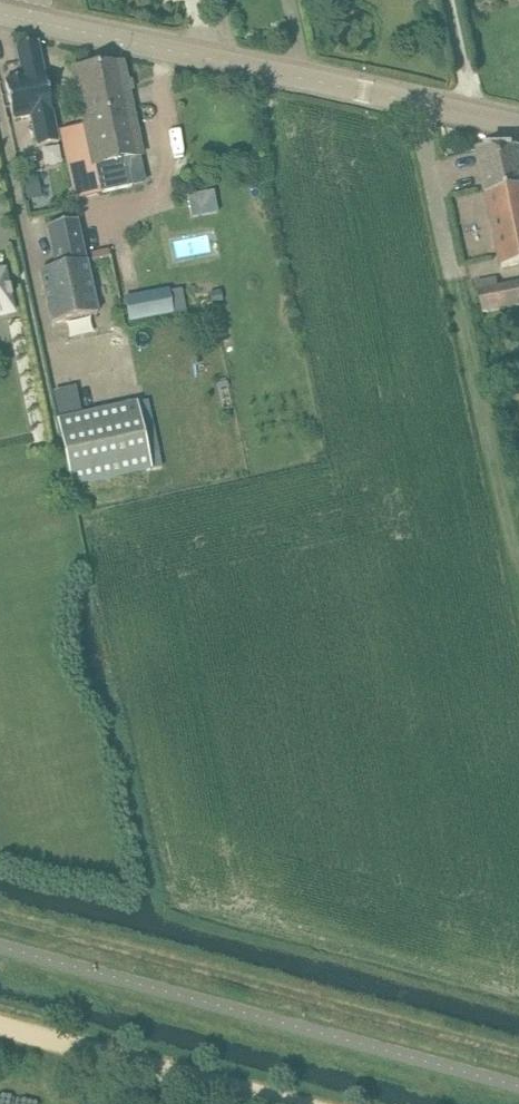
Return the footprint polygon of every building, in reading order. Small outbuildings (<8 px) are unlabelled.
[(22,77),(5,80),(10,106),(28,102),(31,116),(37,147),(59,142),(38,41),(16,46),(22,77)] [(86,125),(61,130),(75,198),(100,193),(132,186),(126,158),(140,155),(121,63),(75,68),(86,125)] [(477,148),(481,170),(502,267),(518,264),(518,146),(477,148)] [(37,173),(24,176),(28,197),(42,195),(37,173)] [(52,323),(96,314),(98,323),(124,318),(111,256),(86,261),(77,220),(47,226),(56,268),(40,271),(52,323)] [(13,312),(4,272),(0,273),(0,315),(13,312)] [(518,305),(518,282),(499,287),(497,278),(477,282),(483,312),(518,305)] [(144,293),(124,296),(129,321),(174,313),(169,288),(144,293)] [(58,419),(72,487),(153,470),(138,401),(58,419)]
